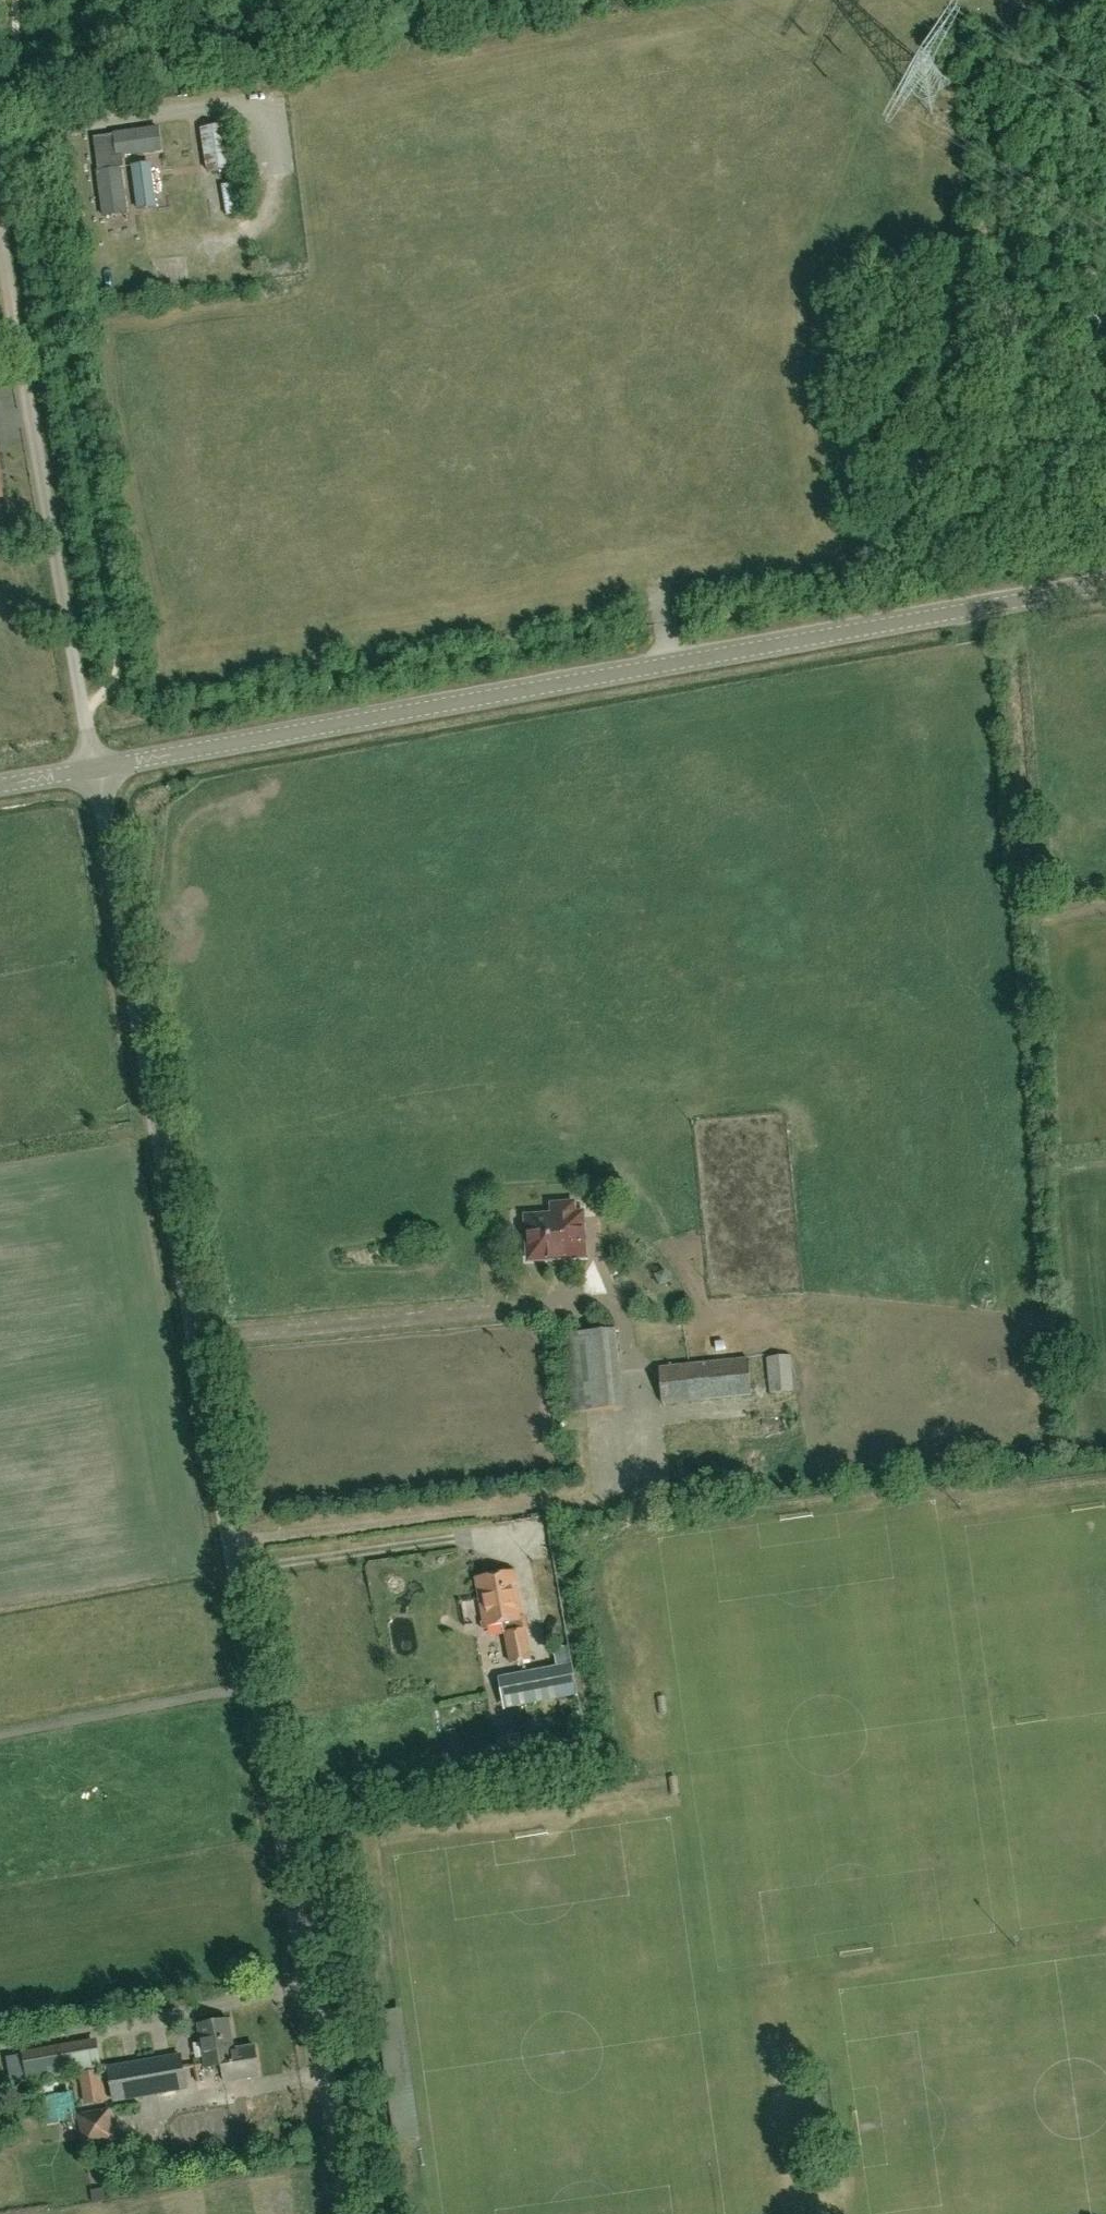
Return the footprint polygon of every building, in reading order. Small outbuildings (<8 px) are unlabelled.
[(207,173),(233,170),(226,125),(201,129),(207,173)] [(103,217),(129,214),(122,167),(124,167),(122,157),(161,152),(158,127),(113,133),(113,134),(94,137),(99,171),(96,171),(103,217)] [(138,210),(157,207),(150,163),(132,165),(138,210)] [(230,183),(235,213),(246,211),(241,182),(230,183)] [(575,1217),(574,1203),(552,1204),(553,1214),(526,1216),(526,1219),(527,1220),(528,1220),(529,1220),(530,1233),(529,1233),(528,1234),(527,1235),(527,1236),(528,1257),(552,1256),(552,1255),(565,1254),(565,1257),(586,1256),(583,1222),(583,1221),(583,1220),(582,1219),(581,1218),(580,1217),(578,1217),(575,1217)] [(573,1412),(622,1408),(615,1329),(565,1334),(573,1412)] [(793,1391),(790,1356),(767,1358),(770,1393),(793,1391)] [(662,1403),(752,1394),(749,1358),(658,1367),(662,1403)] [(531,1659),(514,1571),(476,1578),(485,1626),(503,1623),(511,1663),(531,1659)] [(544,1709),(543,1699),(557,1696),(554,1676),(573,1673),(570,1657),(549,1660),(550,1666),(498,1677),(503,1707),(514,1704),(516,1715),(544,1709)] [(504,1737),(507,1755),(525,1753),(522,1734),(504,1737)] [(328,1841),(337,1840),(336,1832),(327,1833),(328,1841)] [(233,2046),(228,2016),(198,2021),(206,2065),(215,2064),(215,2067),(219,2070),(222,2069),(224,2079),(260,2073),(255,2043),(233,2046)] [(113,2101),(186,2088),(180,2055),(107,2068),(113,2101)] [(79,2072),(84,2105),(107,2102),(102,2069),(79,2072)] [(114,2110),(88,2126),(103,2150),(129,2134),(114,2110)]
